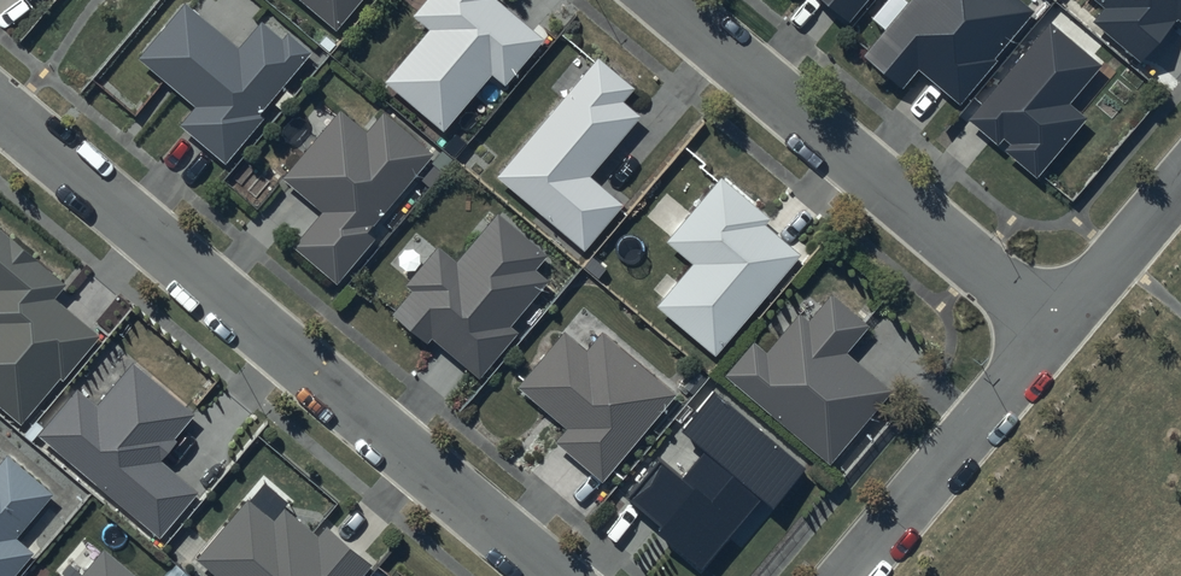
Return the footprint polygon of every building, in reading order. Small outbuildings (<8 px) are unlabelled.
[(334,26),(356,0),(303,0),(334,26)] [(414,16),(429,29),(385,81),(444,131),(493,73),(507,84),(544,40),(497,0),(427,0),(414,16)] [(836,17),(840,13),(847,19),(862,0),(814,0),(836,17)] [(1022,0),(909,0),(863,54),(904,88),(919,69),(960,103),(1036,12),(1022,0)] [(1108,8),(1096,21),(1143,60),(1178,19),(1180,21),(1180,0),(1098,0),(1108,8)] [(238,49),(184,5),(139,58),(197,107),(181,126),(225,163),(263,118),(259,115),(312,52),(289,33),(283,39),(261,21),(238,49)] [(1050,17),(965,115),(996,142),(1001,136),(1006,140),(1002,146),(1035,175),(1087,115),(1069,99),(1102,63),(1050,17)] [(597,55),(494,172),(582,249),(623,203),(589,173),(640,115),(621,99),(633,86),(597,55)] [(319,209),(291,242),(335,281),(375,235),(366,227),(433,150),(384,108),(366,128),(338,104),(278,174),(319,209)] [(691,261),(655,302),(713,353),(802,252),(765,220),(768,216),(720,173),(664,238),(691,261)] [(457,264),(439,249),(408,285),(414,290),(393,316),(427,344),(432,338),(480,379),(519,333),(512,327),(550,281),(536,269),(548,255),(499,215),(457,264)] [(0,228),(0,406),(21,424),(60,378),(63,381),(101,336),(56,299),(68,285),(0,228)] [(752,340),(724,373),(829,463),(893,388),(847,349),(868,324),(830,292),(807,319),(798,311),(765,350),(752,340)] [(565,423),(552,439),(602,479),(674,389),(600,330),(586,347),(562,327),(516,385),(565,423)] [(196,414),(132,361),(96,404),(76,388),(37,435),(160,535),(194,493),(156,462),(196,414)] [(806,469),(712,391),(678,431),(703,452),(680,480),(658,462),(627,499),(661,526),(656,533),(701,570),(761,499),(773,509),(806,469)] [(36,550),(16,533),(52,491),(7,454),(0,462),(0,575),(13,575),(36,550)] [(248,497),(195,559),(215,575),(363,575),(372,565),(326,527),(319,535),(284,506),(273,518),(248,497)] [(103,550),(81,575),(134,575),(103,550)]
